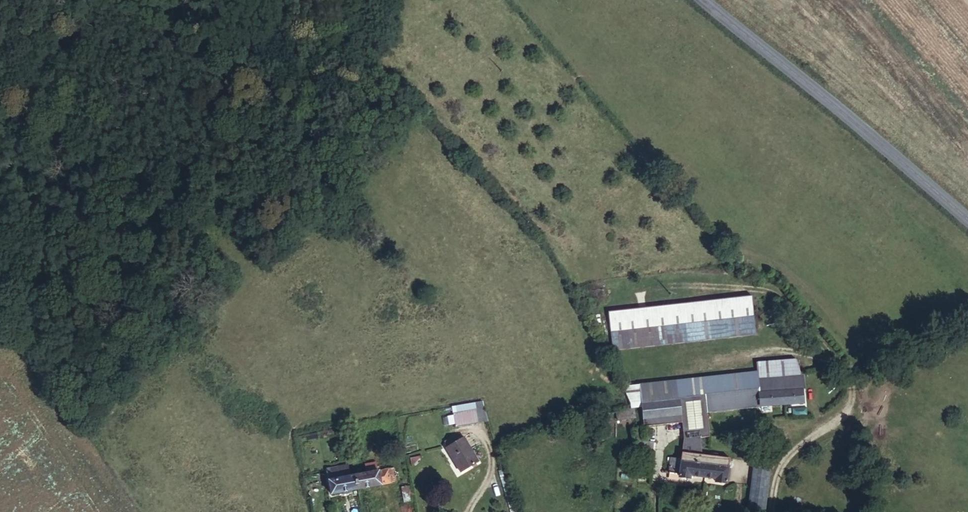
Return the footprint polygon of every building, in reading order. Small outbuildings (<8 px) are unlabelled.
[(608,312),(612,350),(756,334),(751,296),(608,312)] [(767,398),(808,399),(808,380),(809,371),(768,370),(765,357),(722,362),(711,364),(685,367),(636,374),(648,424),(649,432),(681,427),(684,443),(681,463),(670,462),(670,464),(682,466),(683,457),(704,460),(708,430),(719,429),(717,405),(767,398)] [(491,413),(487,401),(462,408),(467,421),(491,413)] [(473,429),(456,438),(473,464),(488,454),(473,429)] [(655,449),(640,446),(639,452),(654,454),(655,449)] [(728,488),(728,486),(732,464),(704,460),(683,457),(682,466),(670,464),(668,477),(678,479),(678,481),(689,483),(690,481),(715,484),(714,486),(728,488)] [(364,470),(352,472),(354,485),(381,480),(390,478),(387,466),(375,468),(373,460),(363,462),(364,470)] [(354,485),(352,472),(347,473),(345,465),(326,469),(330,490),(354,485)] [(757,469),(750,511),(768,511),(775,472),(757,469)]
